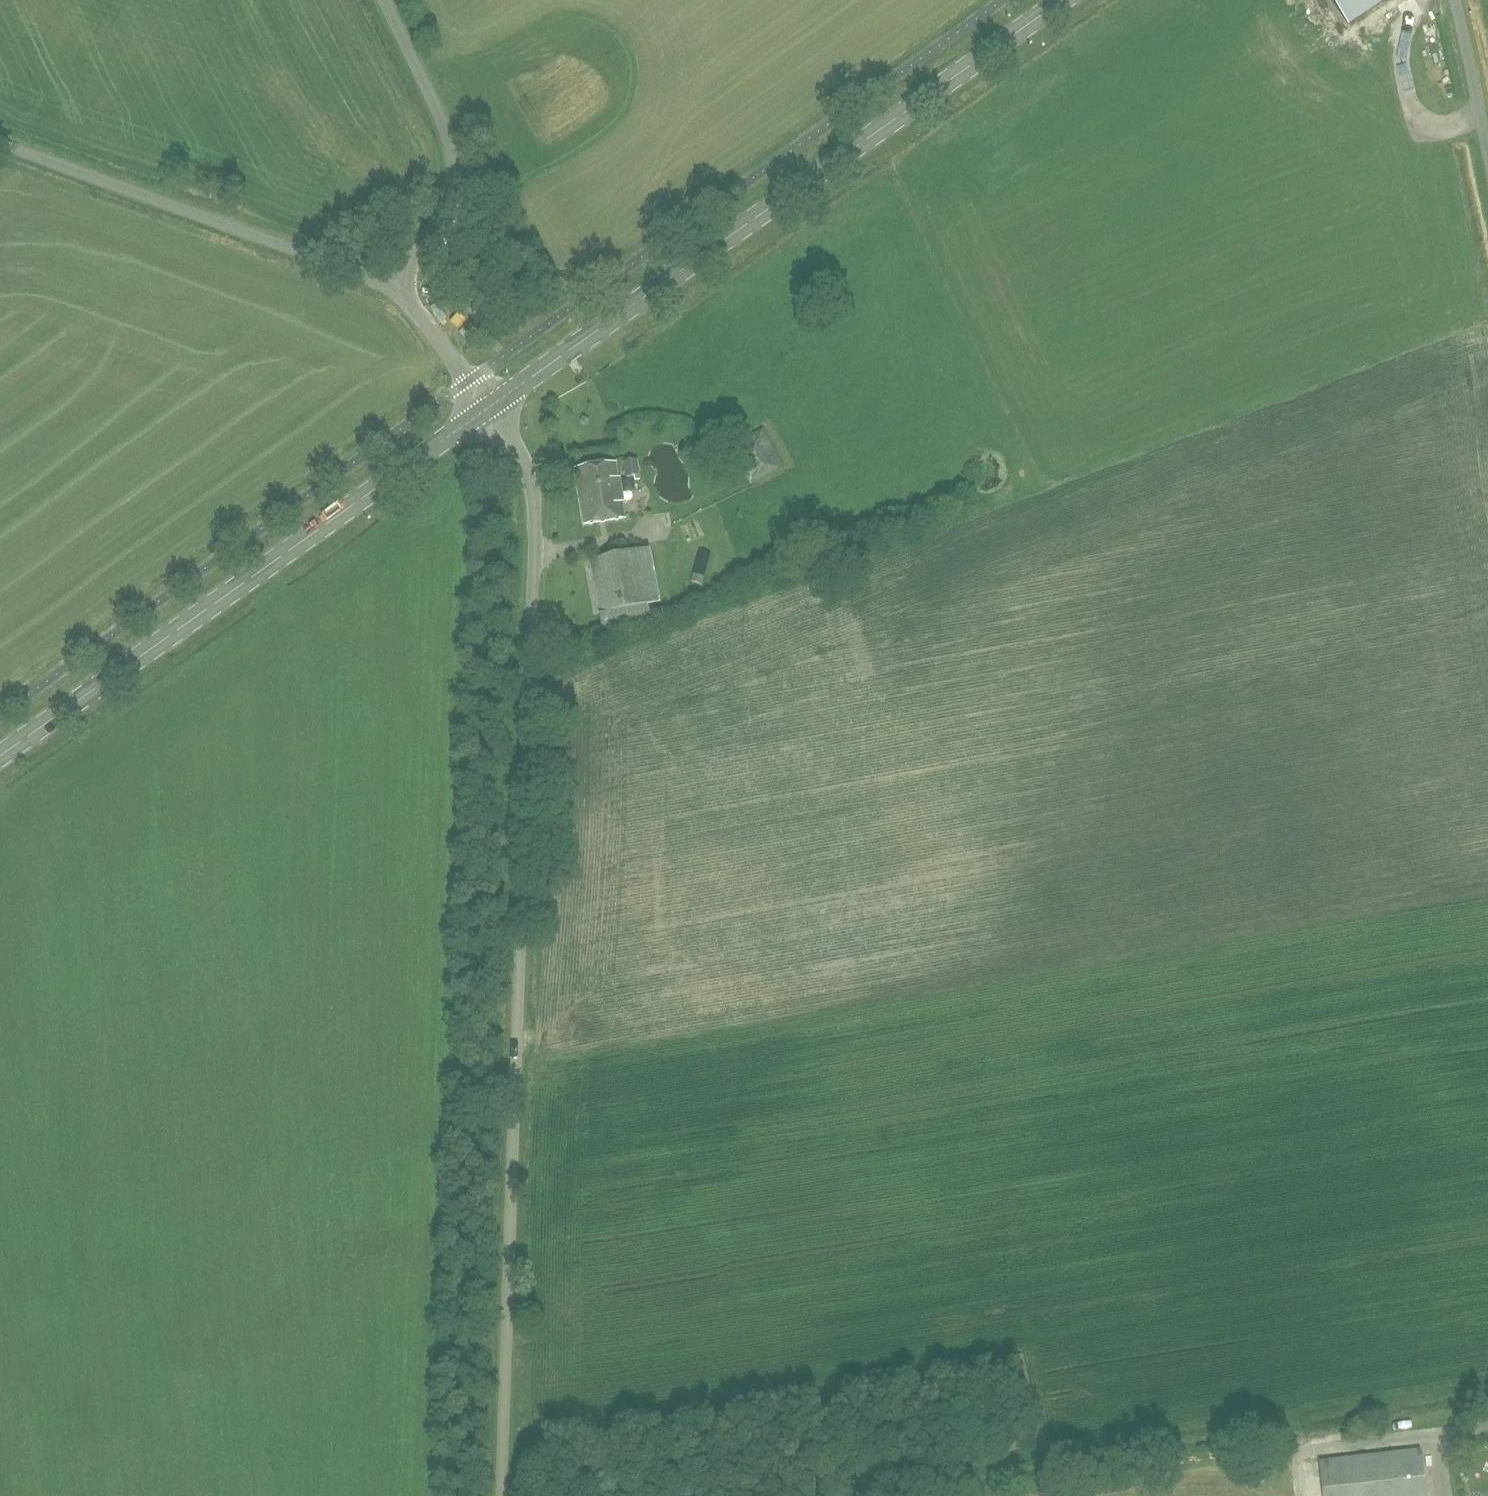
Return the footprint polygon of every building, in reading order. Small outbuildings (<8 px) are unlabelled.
[(1347,24),(1382,0),(1331,0),(1347,24)] [(755,477),(780,464),(762,430),(737,444),(755,477)] [(626,477),(638,475),(636,459),(623,461),(626,477)] [(585,524),(626,518),(615,463),(576,468),(585,524)] [(612,555),(589,559),(599,615),(600,615),(623,611),(612,555)] [(623,611),(600,615),(604,634),(653,625),(649,606),(623,611)] [(1420,1450),(1319,1461),(1323,1495),(1425,1495),(1420,1450)]
